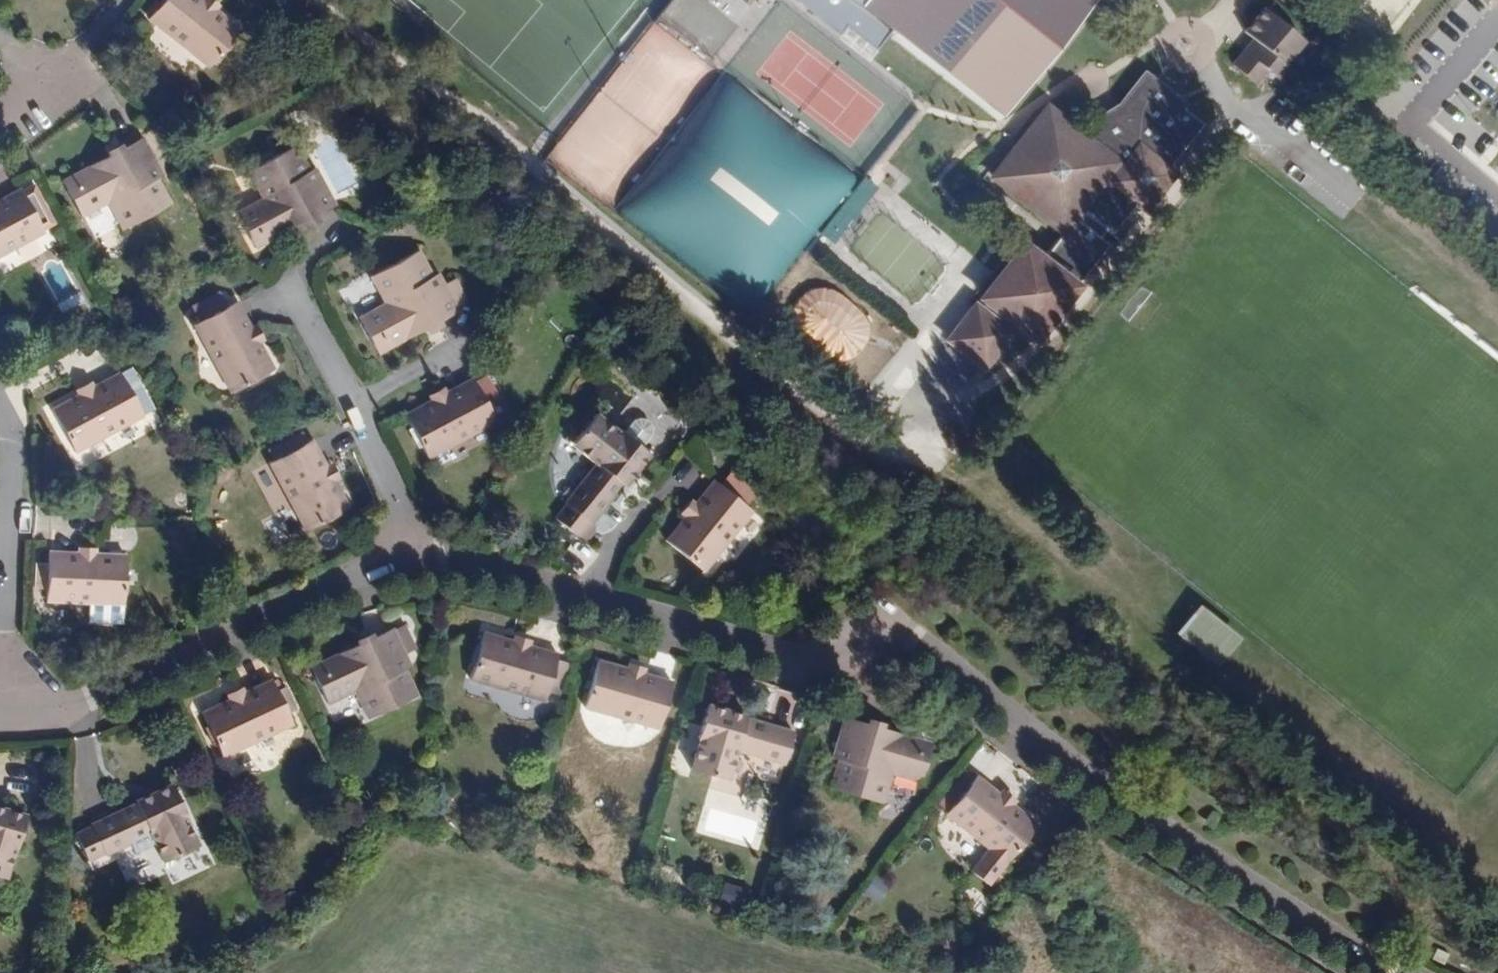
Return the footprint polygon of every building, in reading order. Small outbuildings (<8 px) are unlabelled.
[(243,29),(220,10),(222,8),(223,7),(222,6),(214,0),(168,0),(151,20),(150,22),(209,70),(210,68),(241,31),(243,29)] [(850,0),(787,0),(868,60),(890,30),(850,0)] [(860,5),(890,30),(1001,116),(1093,0),(865,0),(860,5)] [(1242,35),(1253,44),(1234,70),(1256,86),(1266,72),(1278,80),(1288,66),(1285,64),(1303,37),(1262,8),(1242,35)] [(857,176),(714,67),(607,207),(749,316),(857,176)] [(1170,175),(1165,171),(1204,117),(1144,71),(1118,104),(1077,131),(1043,106),(984,180),(1057,235),(1043,254),(1083,285),(1141,203),(1146,207),(1170,175)] [(64,178),(64,179),(65,181),(69,189),(82,217),(109,204),(122,231),(123,230),(173,207),(174,206),(161,179),(165,177),(166,176),(166,175),(149,140),(148,138),(126,148),(123,143),(122,143),(121,144),(116,146),(111,148),(111,149),(110,149),(109,150),(111,155),(90,166),(64,178)] [(257,249),(257,250),(258,250),(283,237),(304,227),(307,232),(309,231),(310,231),(315,228),(320,226),(321,226),(322,225),(319,219),(341,208),(339,206),(322,171),(321,170),(320,171),(316,173),(302,146),(301,147),(252,171),(251,172),(264,199),(238,212),(252,240),(256,248),(257,249)] [(47,234),(46,232),(45,230),(57,224),(35,183),(23,189),(22,187),(0,198),(0,259),(47,234)] [(1082,287),(1023,240),(975,300),(1037,346),(1082,287)] [(378,354),(378,355),(379,354),(404,342),(425,331),(428,336),(430,336),(430,335),(431,335),(436,333),(440,330),(441,330),(443,329),(440,323),(461,313),(460,310),(443,276),(442,275),(441,275),(436,277),(423,251),(422,251),(373,276),(372,276),(385,303),(359,317),(373,344),(377,352),(378,354)] [(780,336),(854,367),(855,364),(884,376),(905,325),(803,283),(780,336)] [(275,370),(278,369),(263,343),(265,342),(266,341),(266,340),(258,327),(257,326),(256,327),(254,328),(239,303),(237,304),(227,286),(191,306),(202,325),(195,328),(193,330),(231,396),(233,394),(244,388),(247,391),(247,392),(248,392),(266,381),(267,381),(267,380),(265,376),(275,370)] [(1013,332),(974,303),(948,337),(987,366),(1013,332)] [(77,394),(51,408),(52,411),(75,453),(77,455),(144,419),(143,416),(120,374),(118,372),(92,386),(91,383),(90,382),(89,383),(76,390),(75,391),(76,391),(77,394)] [(433,399),(406,412),(408,414),(413,425),(409,427),(408,427),(409,428),(418,447),(419,448),(420,448),(423,446),(429,457),(430,460),(499,426),(498,423),(476,380),(475,378),(448,391),(447,388),(447,387),(446,388),(432,395),(431,395),(431,396),(433,399)] [(651,458),(655,453),(654,452),(640,441),(625,429),(623,430),(612,422),(601,413),(600,412),(575,443),(581,448),(592,457),(597,461),(583,478),(567,498),(552,516),(553,517),(577,537),(579,538),(593,520),(595,521),(611,501),(613,502),(627,485),(628,486),(633,480),(640,472),(645,466),(651,458)] [(351,508),(353,507),(340,480),(342,479),(343,479),(343,478),(336,464),(335,463),(334,464),(332,465),(318,439),(315,440),(313,441),(304,424),(264,445),(273,462),(270,464),(305,531),(308,530),(351,508)] [(685,517),(667,541),(669,542),(707,572),(709,574),(757,514),(754,512),(716,482),(714,481),(696,504),(694,502),(693,501),(692,502),(683,514),(682,515),(683,516),(685,517)] [(126,555),(126,552),(97,551),(97,548),(97,547),(96,547),(80,547),(79,547),(79,548),(79,551),(49,550),(49,553),(48,601),(48,604),(125,606),(125,603),(126,555)] [(1239,639),(1197,606),(1175,635),(1217,667),(1239,639)] [(312,666),(311,666),(312,667),(312,668),(316,677),(329,705),(356,693),(368,720),(369,720),(420,698),(421,697),(408,670),(413,667),(414,667),(414,666),(398,630),(397,628),(375,638),(372,632),(371,633),(370,633),(365,635),(360,638),(359,638),(357,639),(360,644),(338,654),(312,666)] [(516,638),(488,630),(487,632),(473,679),(472,681),(546,703),(547,700),(549,693),(563,697),(573,664),(559,660),(560,654),(561,651),(533,643),(534,640),(534,639),(533,639),(518,635),(517,634),(517,635),(516,638)] [(630,667),(601,659),(600,661),(587,708),(586,710),(659,732),(660,729),(674,683),(675,680),(646,672),(647,669),(647,668),(646,668),(632,663),(631,663),(630,664),(630,667)] [(231,699),(204,711),(205,714),(210,725),(207,726),(206,727),(206,728),(215,747),(216,748),(217,747),(220,746),(226,757),(227,760),(296,728),(295,725),(275,681),(274,679),(247,691),(246,689),(245,688),(244,688),(230,695),(229,695),(230,696),(231,699)] [(715,705),(709,703),(709,705),(704,722),(698,740),(701,741),(697,754),(693,768),(692,769),(731,781),(733,774),(737,760),(739,753),(760,759),(785,767),(785,766),(795,734),(795,732),(771,725),(771,723),(750,717),(751,715),(743,713),(733,710),(725,708),(715,705)] [(937,744),(937,743),(936,742),(909,736),(885,730),(887,724),(885,723),(884,723),(879,721),(874,720),(873,720),(871,719),(869,726),(846,720),(846,722),(836,760),(836,761),(837,761),(842,763),(834,792),(835,792),(889,806),(890,806),(898,777),(926,784),(934,754),(936,745),(937,744)] [(1038,825),(1040,822),(1016,804),(1018,802),(1019,801),(1018,801),(1006,791),(1005,791),(1004,792),(1002,794),(979,776),(977,778),(948,816),(946,818),(986,849),(969,869),(990,885),(1006,865),(1008,862),(1023,843),(1038,825)] [(177,784),(176,782),(170,785),(161,789),(153,793),(144,797),(137,800),(137,802),(118,811),(118,813),(95,824),(96,825),(74,835),(75,837),(88,865),(89,866),(110,856),(133,846),(153,837),(156,843),(162,856),(165,863),(202,846),(201,844),(196,832),(190,819),(192,818),(184,800),(177,784)] [(31,813),(25,812),(15,809),(7,807),(0,804),(0,876),(9,878),(10,877),(14,864),(18,850),(20,851),(25,832),(30,815),(31,813)] [(862,891),(873,900),(885,885),(874,876),(862,891)]
